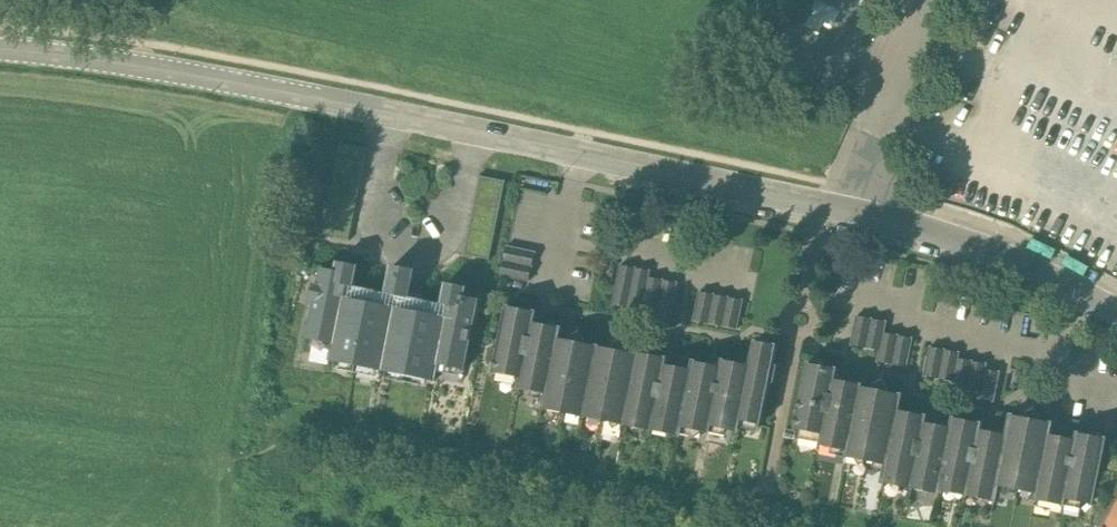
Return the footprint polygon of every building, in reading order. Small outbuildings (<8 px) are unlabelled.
[(536,252),(507,246),(501,276),(529,282),(536,252)] [(447,318),(347,298),(349,285),(353,286),(353,287),(355,288),(359,266),(339,262),(337,272),(323,269),(320,286),(315,285),(313,299),(317,300),(309,339),(315,340),(316,335),(333,339),(332,343),(335,344),(332,361),(338,362),(339,357),(380,366),(379,370),(389,372),(390,368),(432,376),(431,380),(437,381),(440,365),(443,365),(444,361),(461,364),(460,369),(466,370),(480,300),(466,297),(467,288),(447,284),(443,305),(446,306),(446,304),(449,305),(447,318)] [(678,283),(650,277),(651,271),(621,265),(613,305),(641,310),(640,316),(670,322),(678,283)] [(416,271),(393,266),(388,294),(410,298),(416,271)] [(744,301),(699,292),(692,327),(737,335),(744,301)] [(667,359),(637,353),(637,355),(626,353),(627,349),(621,340),(612,346),(612,350),(586,345),(587,341),(581,332),(572,338),(571,342),(560,340),(564,318),(507,307),(494,372),(522,378),(520,389),(547,394),(544,407),(564,411),(564,413),(672,434),(673,429),(682,431),(682,428),(711,433),(712,427),(731,430),(732,425),(740,427),(741,421),(761,425),(770,381),(774,382),(777,367),(773,366),(777,346),(755,342),(750,366),(722,361),(721,367),(694,362),(692,370),(666,365),(667,359)] [(913,339),(885,333),(887,322),(857,316),(851,344),(879,350),(877,361),(908,367),(913,339)] [(987,364),(959,359),(960,353),(930,347),(924,375),(953,381),(951,387),(980,392),(979,398),(995,401),(1000,372),(986,370),(987,364)] [(1025,418),(1011,416),(1007,436),(981,430),(983,424),(953,418),(951,428),(926,423),(927,417),(899,411),(902,395),(888,393),(889,389),(883,380),(874,386),(874,390),(863,388),(863,386),(836,380),(838,370),(808,364),(795,429),(822,434),(820,445),(847,450),(846,454),(866,458),(865,461),(886,465),(884,476),(911,481),(910,488),(932,492),(933,487),(941,489),(942,484),(967,489),(966,495),(987,500),(988,495),(997,496),(999,486),(1036,493),(1035,500),(1065,506),(1067,499),(1085,503),(1086,498),(1095,500),(1107,439),(1077,433),(1075,440),(1051,435),(1053,424),(1040,421),(1040,418),(1034,409),(1025,415),(1025,418)] [(1106,526),(1116,526),(1116,505),(1106,526)]
